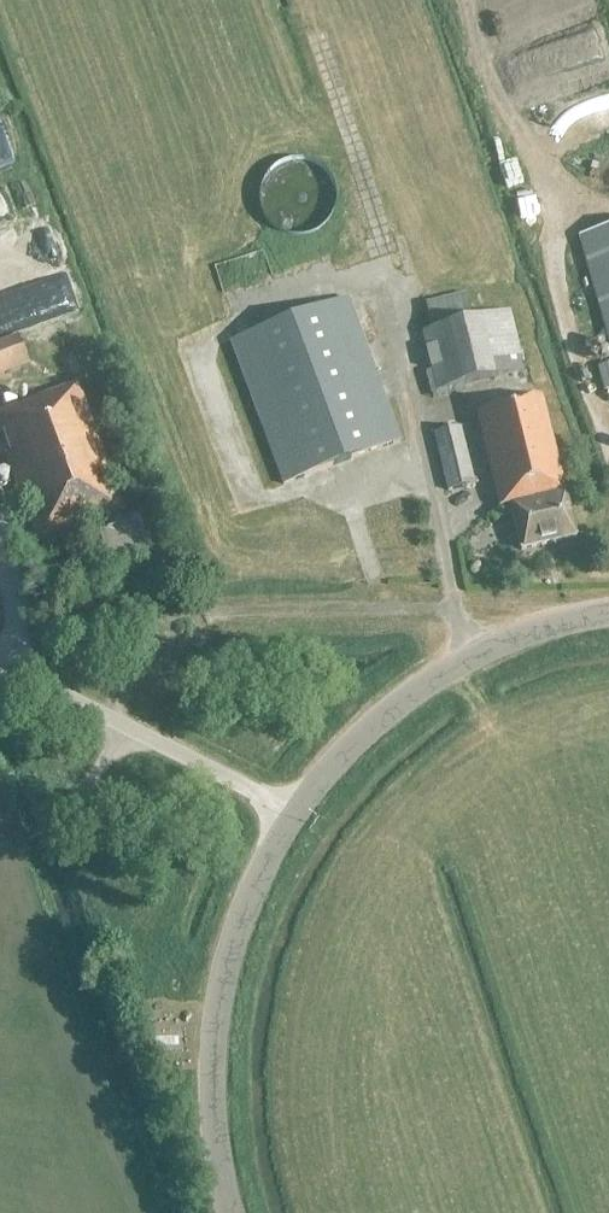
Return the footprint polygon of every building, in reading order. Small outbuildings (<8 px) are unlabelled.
[(608,55),(608,53),(601,25),(523,46),(532,76),(608,55)] [(23,139),(0,76),(0,147),(23,139)] [(31,209),(24,181),(0,187),(0,216),(31,209)] [(56,262),(47,229),(0,241),(0,276),(56,262)] [(580,238),(608,340),(608,230),(580,238)] [(424,314),(427,313),(432,331),(422,333),(432,372),(424,374),(430,400),(464,392),(462,386),(525,370),(510,311),(471,321),(465,295),(422,305),(424,314)] [(347,299),(230,342),(283,485),(400,441),(347,299)] [(28,364),(17,336),(0,343),(0,374),(28,364)] [(597,367),(603,391),(608,390),(608,363),(597,367)] [(90,534),(104,573),(154,555),(141,516),(120,523),(117,514),(123,512),(77,385),(0,412),(0,437),(4,435),(10,453),(5,455),(36,543),(97,521),(100,530),(90,534)] [(521,550),(576,538),(541,397),(476,413),(499,508),(509,505),(521,550)] [(447,491),(474,485),(460,428),(433,434),(447,491)] [(25,519),(18,521),(21,528),(28,525),(25,519)]
